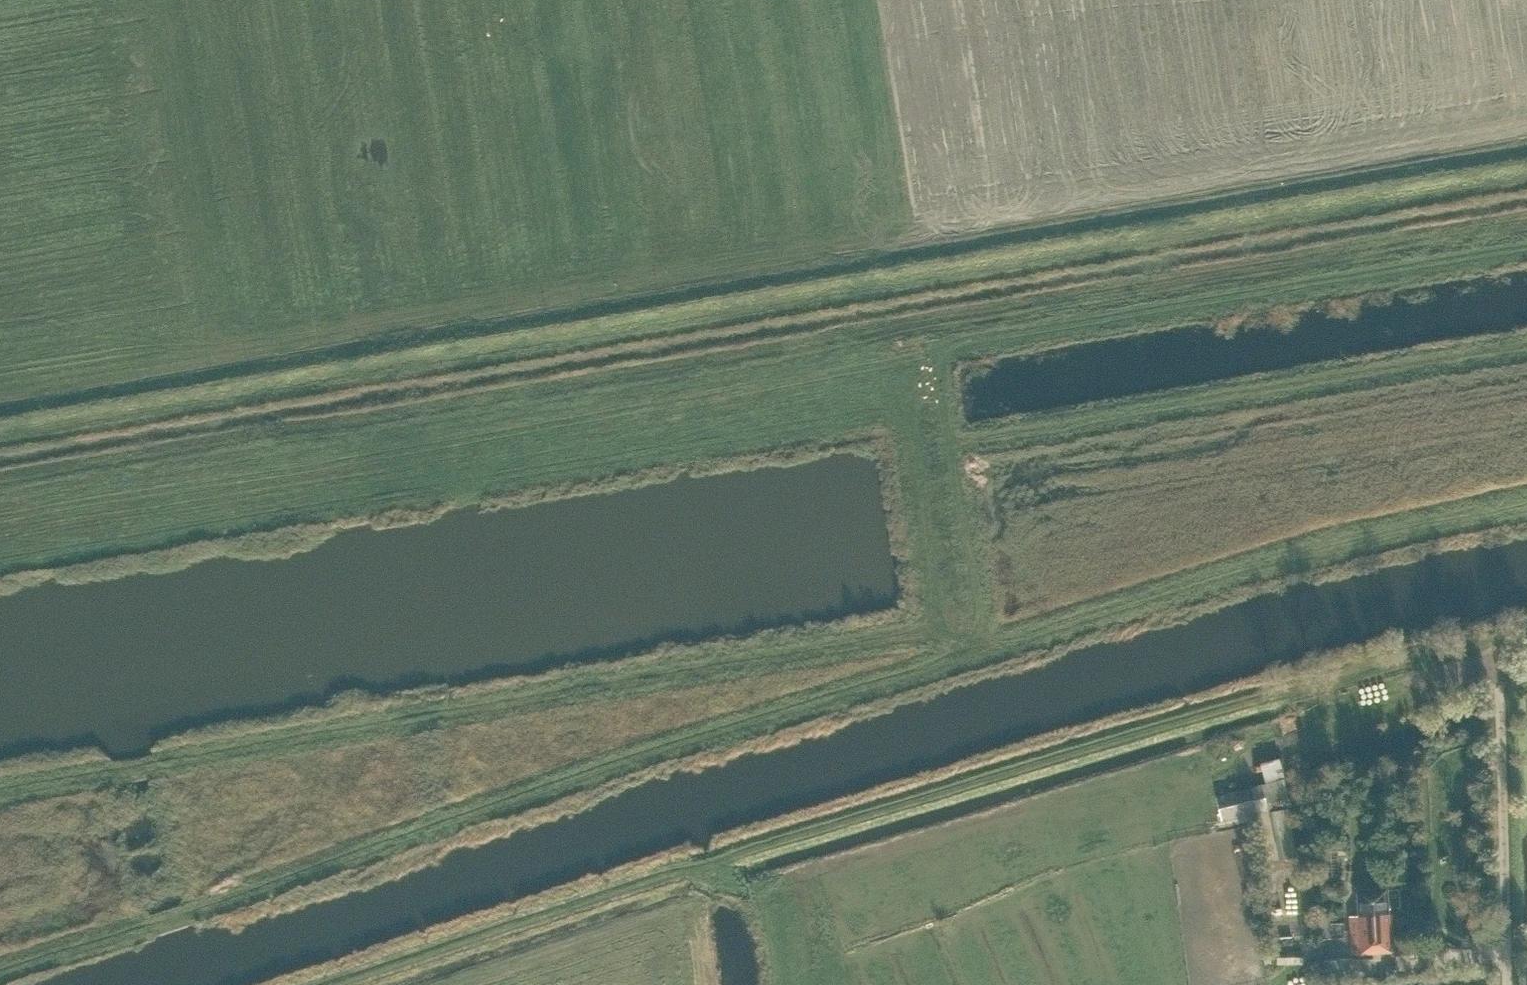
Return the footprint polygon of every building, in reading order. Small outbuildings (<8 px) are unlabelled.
[(1265,785),(1262,785),(1216,795),(1221,819),(1267,809),(1290,805),(1278,759),(1272,760),(1272,761),(1260,764),(1265,785)] [(1270,811),(1279,860),(1296,856),(1288,808),(1270,811)] [(1358,915),(1350,916),(1352,953),(1392,951),(1390,914),(1388,914),(1386,889),(1357,891),(1358,915)] [(1340,922),(1320,923),(1320,939),(1335,938),(1335,935),(1340,935),(1344,935),(1344,922),(1340,922)] [(1260,947),(1264,965),(1272,963),(1268,945),(1260,947)] [(1415,960),(1414,949),(1394,951),(1395,962),(1415,960)] [(1276,963),(1302,962),(1301,954),(1275,956),(1276,963)]
